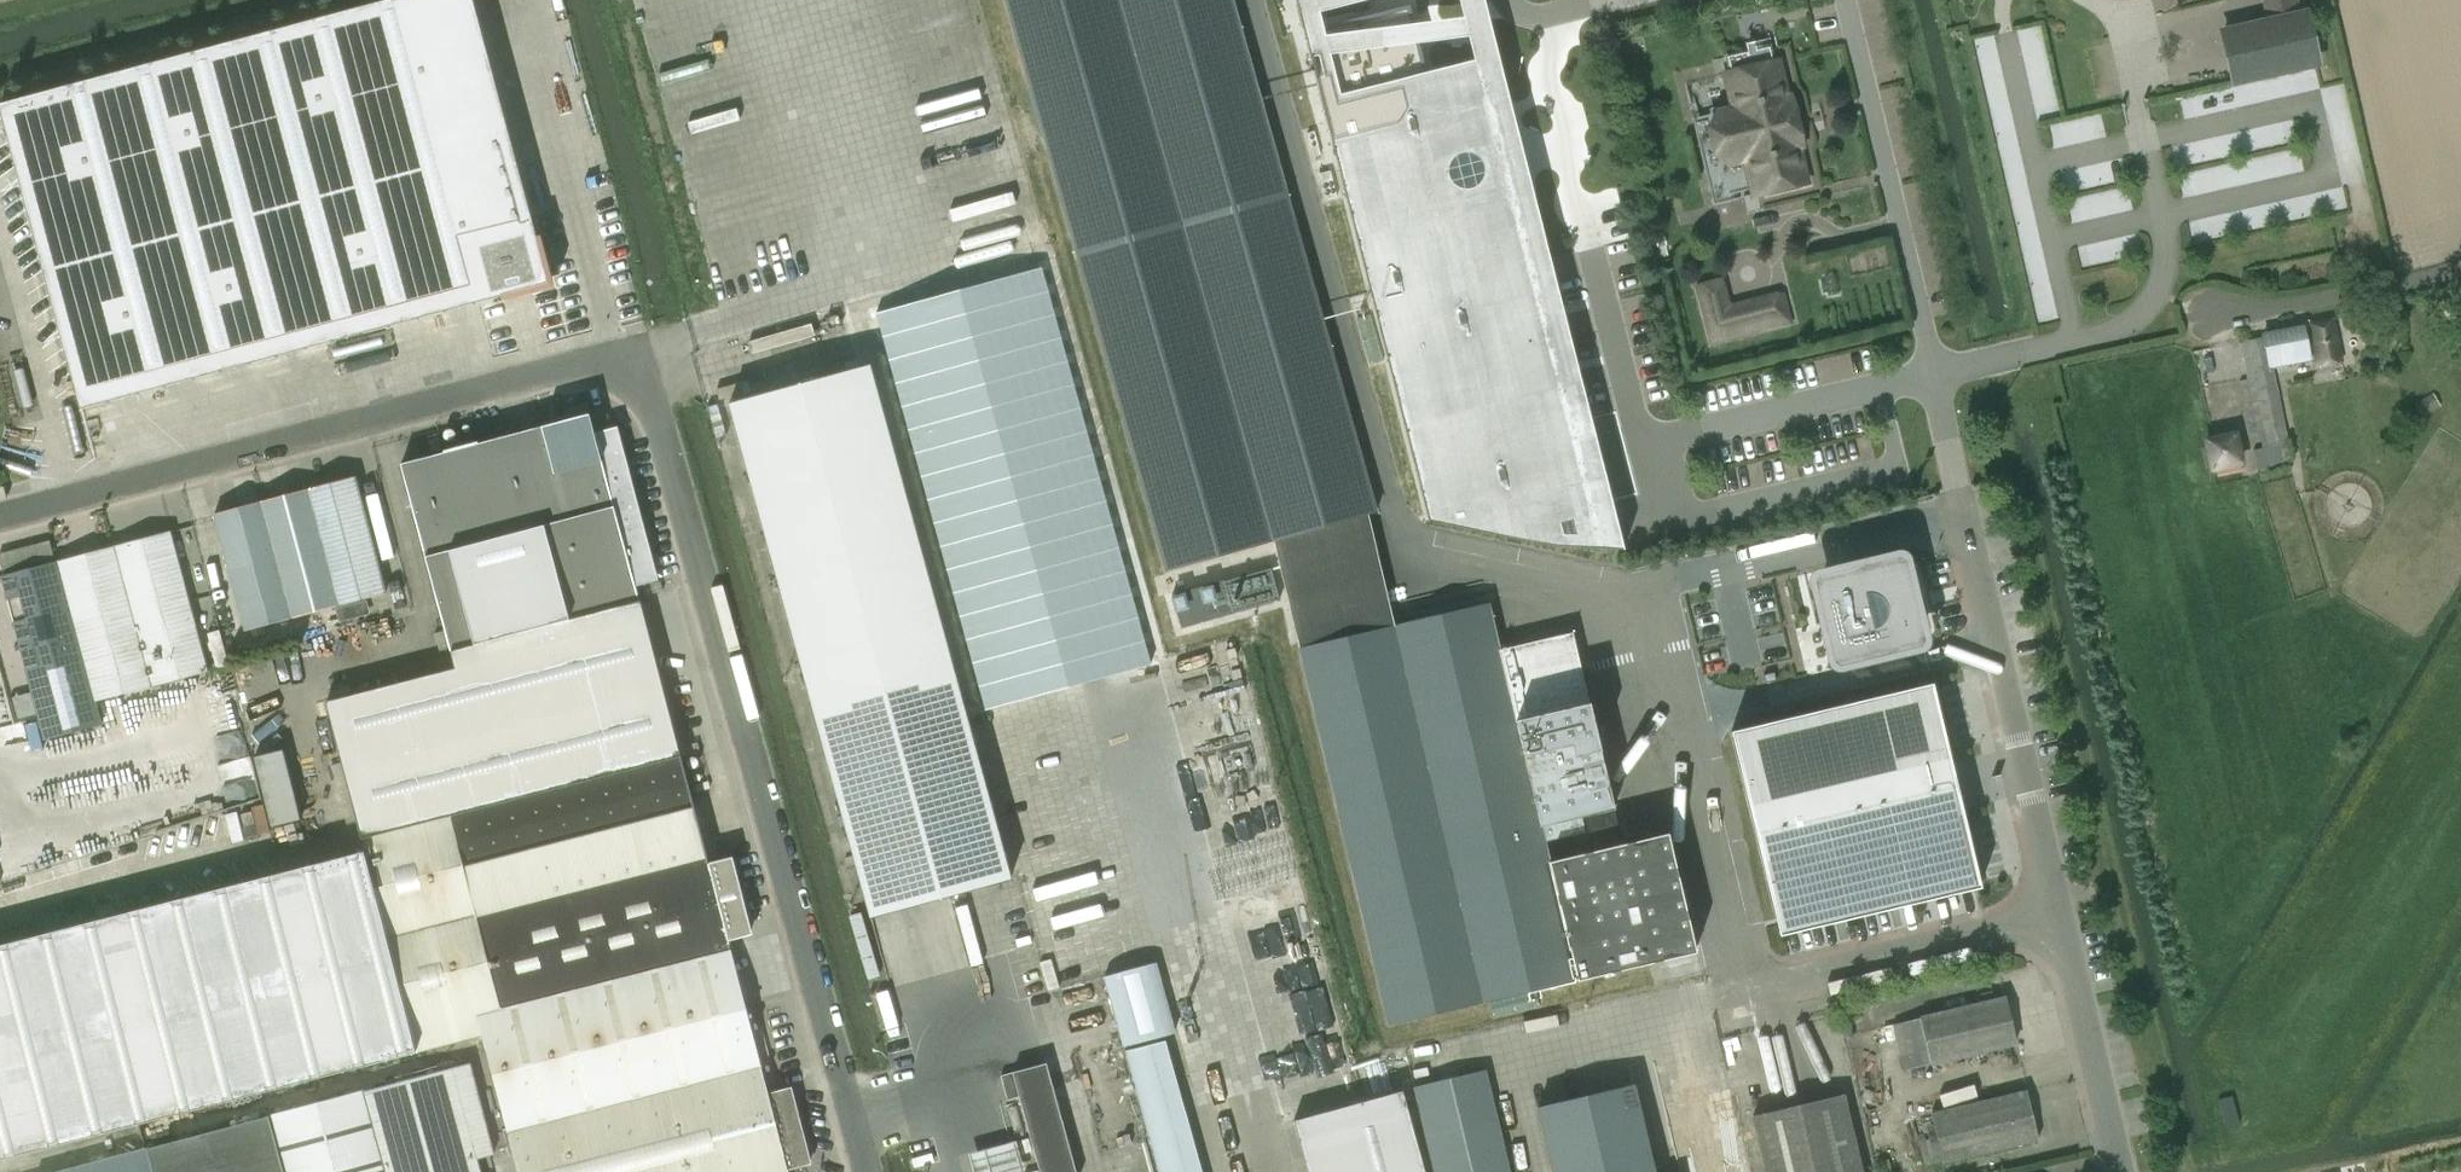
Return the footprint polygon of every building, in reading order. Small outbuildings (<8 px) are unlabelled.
[(0,105),(0,108),(80,409),(549,285),(472,0),(392,0),(0,105)] [(1286,194),(1231,0),(1004,0),(1075,253),(1165,571),(1274,540),(1299,648),(1297,649),(1386,1025),(1577,980),(1577,979),(1695,951),(1667,833),(1578,854),(1550,861),(1546,841),(1617,825),(1613,809),(1587,701),(1572,632),(1499,650),(1488,603),(1395,625),(1368,514),(1375,512),(1286,194)] [(1427,520),(1600,554),(1458,0),(1294,0),(1427,520)] [(1476,52),(1500,49),(1494,0),(1470,0),(1476,52)] [(2222,27),(2234,82),(2316,63),(2303,8),(2298,9),(2296,0),(2264,0),(2268,16),(2222,27)] [(1791,93),(1787,94),(1780,61),(1724,74),(1732,108),(1713,112),(1726,166),(1745,161),(1753,196),(1808,183),(1800,148),(1804,147),(1791,93)] [(2054,147),(2107,134),(2101,110),(2048,123),(2054,147)] [(2061,169),(2063,185),(2119,178),(2116,161),(2061,169)] [(1527,173),(1537,208),(1558,202),(1548,168),(1527,173)] [(2127,183),(2066,198),(2072,222),(2133,206),(2127,183)] [(1721,271),(1694,278),(1710,344),(1792,324),(1783,288),(1728,301),(1721,271)] [(893,297),(899,324),(958,310),(951,283),(893,297)] [(2263,430),(2266,449),(2253,451),(2257,469),(2291,462),(2287,445),(2273,368),(2309,360),(2309,358),(2314,357),(2316,365),(2341,360),(2332,315),(2276,327),(2277,331),(2262,334),(2262,337),(2239,342),(2246,379),(2238,381),(2249,433),(2263,430)] [(1010,878),(869,365),(728,404),(869,916),(1010,878)] [(937,557),(1003,541),(963,370),(897,385),(937,557)] [(2440,407),(2432,392),(2413,403),(2422,418),(2440,407)] [(589,414),(400,464),(450,651),(638,601),(634,586),(657,580),(617,427),(594,433),(589,414)] [(2244,464),(2243,460),(2237,432),(2236,431),(2235,430),(2233,430),(2204,437),(2203,437),(2203,438),(2202,438),(2202,440),(2202,441),(2208,471),(2209,472),(2210,473),(2211,473),(2243,466),(2243,465),(2244,464)] [(354,476),(276,497),(307,614),(385,593),(354,476)] [(307,614),(276,497),(245,505),(276,622),(307,614)] [(276,622),(245,505),(214,514),(244,631),(276,622)] [(111,546),(149,687),(207,672),(170,531),(111,546)] [(92,702),(97,701),(149,687),(111,546),(56,561),(92,702)] [(102,724),(97,701),(92,702),(56,561),(1,576),(44,740),(102,724)] [(1908,612),(1904,596),(1907,593),(1906,591),(1899,561),(1845,574),(1845,573),(1826,577),(1826,579),(1819,581),(1829,621),(1827,621),(1832,639),(1833,638),(1839,661),(1871,653),(1871,654),(1894,649),(1897,648),(1896,647),(1918,641),(1912,613),(1911,611),(1908,612)] [(376,899),(377,898),(408,1016),(409,1016),(412,1031),(592,985),(730,951),(727,940),(751,934),(731,857),(707,863),(638,601),(450,651),(455,670),(324,703),(360,835),(360,834),(364,848),(365,848),(369,860),(367,861),(371,874),(372,874),(377,894),(375,895),(376,899)] [(1035,676),(982,689),(990,719),(1043,705),(1035,676)] [(1976,881),(1931,691),(1742,737),(1787,926),(1976,881)] [(300,811),(282,741),(253,748),(271,818),(300,811)] [(1247,945),(1314,930),(1298,857),(1291,859),(1275,786),(1214,800),(1247,945)] [(173,886),(276,864),(247,813),(234,815),(221,812),(153,826),(192,836),(198,866),(184,862),(179,882),(144,872),(142,880),(135,869),(129,867),(124,847),(95,853),(85,859),(87,869),(96,885),(94,893),(123,900),(143,896),(157,888),(170,885),(173,886)] [(359,849),(0,941),(0,1155),(411,1050),(359,849)] [(412,1031),(417,1050),(482,1035),(518,1171),(801,1171),(806,1164),(810,1163),(791,1087),(767,1093),(730,951),(592,985),(412,1031)] [(1264,980),(1318,965),(1315,953),(1261,969),(1264,980)] [(1104,977),(1123,1047),(1176,1032),(1156,962),(1104,977)] [(1919,1017),(1919,1018),(1891,1025),(1902,1071),(1930,1064),(2015,1044),(2004,997),(1919,1017)] [(1166,1040),(1125,1051),(1158,1171),(1202,1171),(1166,1040)] [(473,1144),(490,1140),(469,1061),(364,1090),(386,1171),(481,1171),(473,1144)] [(1020,1097),(1040,1171),(1076,1171),(1047,1063),(1001,1075),(1008,1099),(1020,1097)] [(1634,1084),(1538,1107),(1553,1171),(1655,1171),(1634,1084)] [(257,1118),(271,1171),(386,1171),(364,1090),(257,1118)] [(1930,1113),(1931,1116),(1914,1120),(1925,1165),(1941,1161),(1942,1163),(2037,1140),(2025,1090),(1930,1113)] [(1308,1171),(1423,1171),(1401,1092),(1294,1122),(1308,1171)] [(2237,1092),(2215,1097),(2222,1125),(2243,1120),(2237,1092)] [(1844,1094),(1751,1116),(1764,1171),(1862,1171),(1844,1094)] [(1496,1115),(1425,1132),(1434,1171),(1510,1171),(1496,1115)] [(257,1118),(221,1126),(144,1147),(151,1171),(271,1171),(257,1118)] [(976,1171),(1016,1171),(1027,1169),(1018,1135),(970,1148),(976,1171)] [(1032,1150),(1028,1136),(1019,1139),(1023,1153),(1032,1150)] [(112,1171),(151,1171),(144,1147),(108,1157),(112,1171)] [(108,1157),(52,1171),(112,1171),(108,1157)] [(1725,1166),(1727,1171),(1746,1171),(1743,1161),(1725,1166)]
